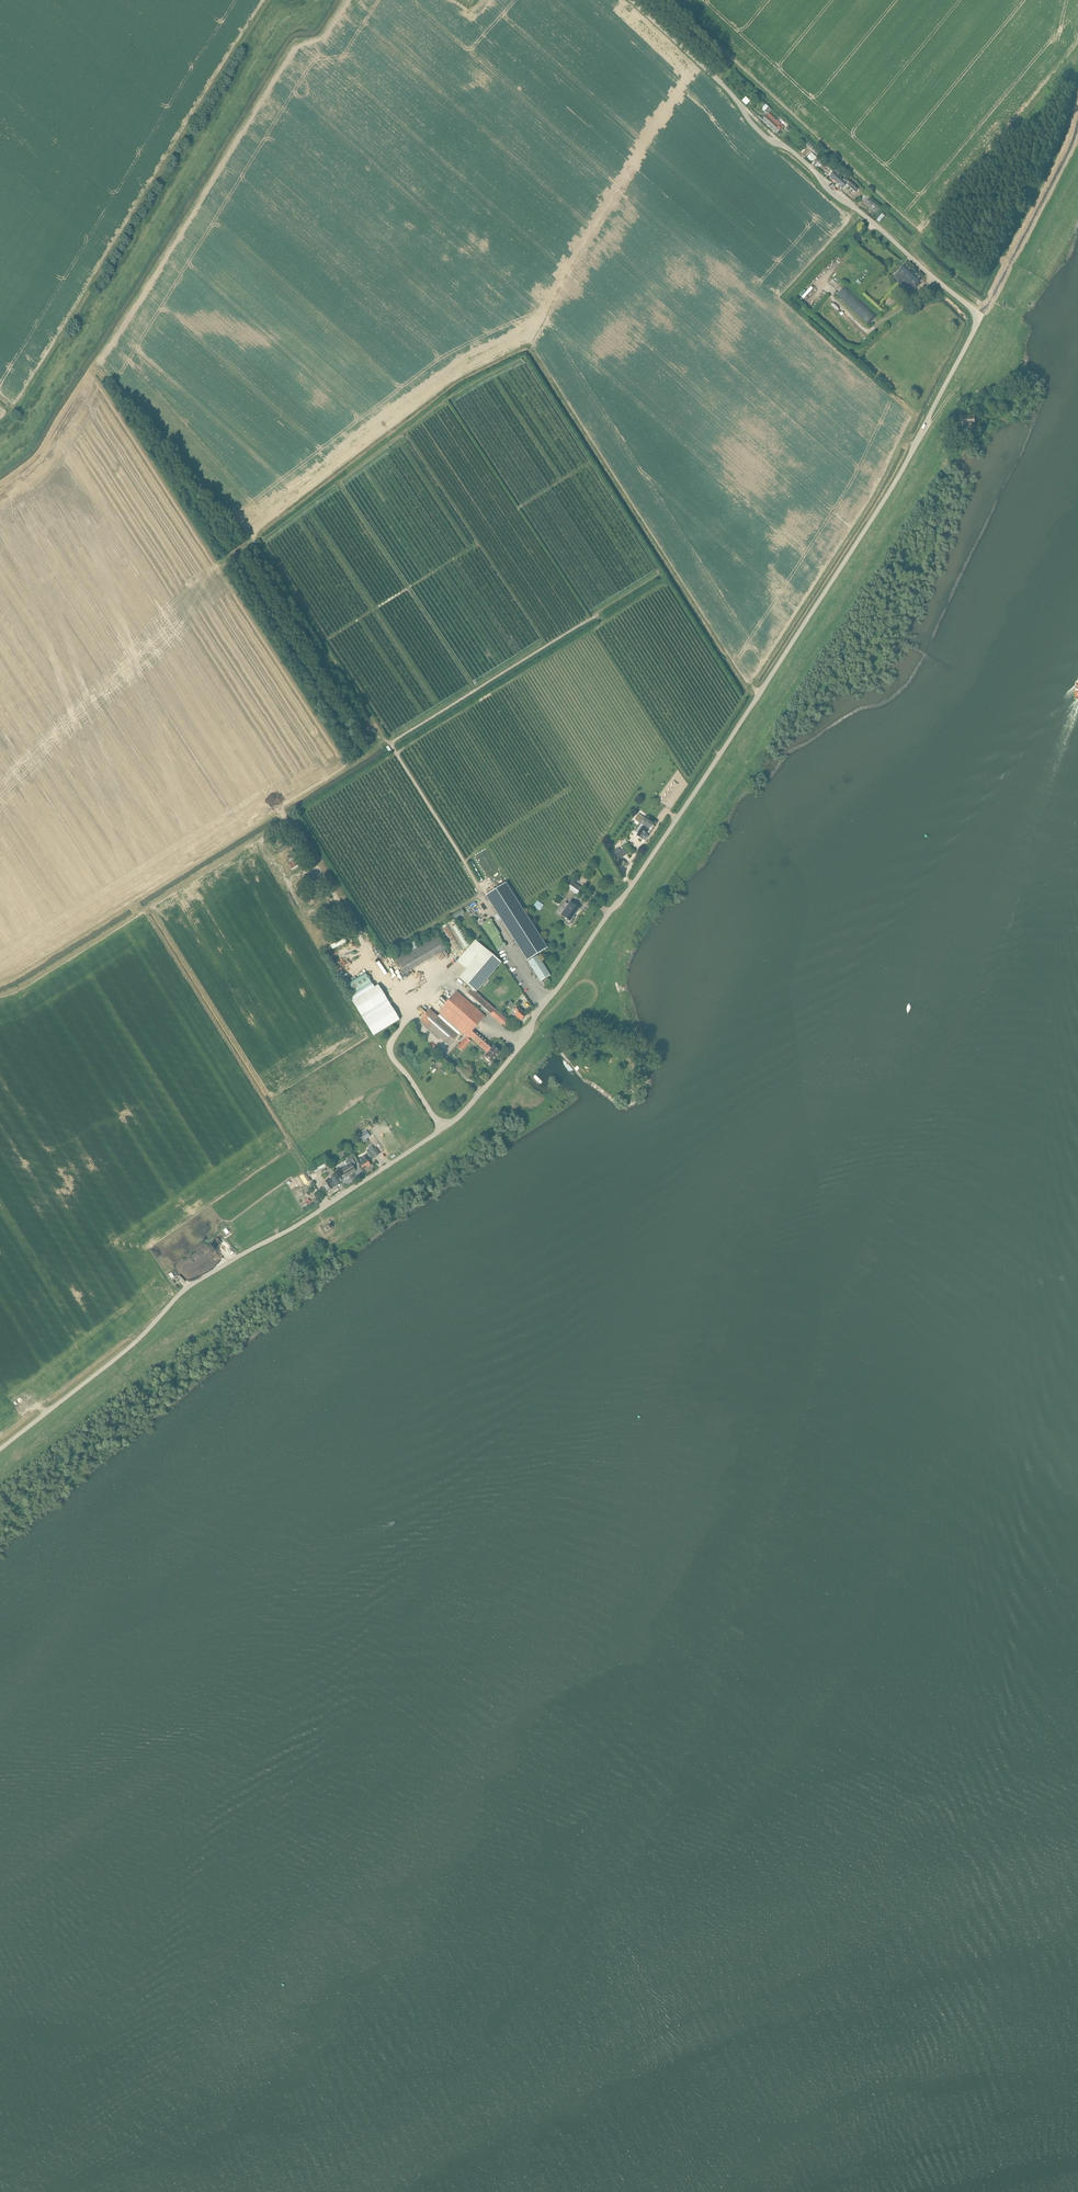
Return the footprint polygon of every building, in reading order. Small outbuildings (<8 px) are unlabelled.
[(762,121),(770,128),(776,134),(777,134),(783,127),(778,122),(777,121),(778,120),(776,118),(775,119),(769,114),(768,115),(762,121)] [(817,150),(814,153),(815,154),(814,155),(816,157),(819,160),(823,155),(820,152),(817,150)] [(811,153),(806,158),(811,163),(816,158),(811,153)] [(829,177),(842,189),(846,185),(855,192),(860,187),(858,185),(857,185),(856,187),(845,178),(843,180),(838,176),(840,174),(836,170),(837,169),(833,166),(831,168),(835,171),(829,177)] [(874,211),(877,207),(868,199),(869,197),(866,194),(861,199),(874,211)] [(868,210),(866,213),(875,219),(877,217),(868,210)] [(861,234),(858,230),(853,236),(856,239),(861,234)] [(912,270),(906,264),(897,273),(914,289),(922,279),(916,274),(917,273),(913,269),(912,270)] [(876,315),(844,286),(835,295),(867,326),(876,315)] [(975,415),(961,416),(962,428),(962,429),(975,428),(975,415)] [(643,826),(638,833),(636,836),(642,840),(643,839),(645,841),(648,836),(655,826),(653,825),(653,824),(644,818),(640,824),(643,826)] [(619,850),(614,853),(619,861),(627,856),(623,850),(620,852),(619,850)] [(571,882),(567,888),(577,894),(581,889),(571,882)] [(500,887),(486,896),(527,961),(528,962),(541,981),(541,982),(547,978),(550,976),(550,975),(538,956),(537,955),(541,952),(547,948),(505,883),(500,887)] [(537,901),(533,906),(538,909),(542,904),(537,901)] [(568,905),(567,904),(564,908),(565,909),(561,915),(562,916),(561,917),(570,923),(574,918),(573,917),(579,909),(570,903),(568,905)] [(462,909),(450,916),(452,921),(465,913),(462,909)] [(471,945),(456,919),(438,929),(454,955),(471,945)] [(405,974),(407,972),(444,951),(447,949),(439,934),(419,946),(415,939),(406,944),(409,951),(396,959),(405,974)] [(345,938),(330,946),(332,949),(346,942),(345,938)] [(501,963),(481,945),(475,940),(457,961),(466,969),(459,977),(476,992),(501,963)] [(552,982),(548,977),(541,982),(545,987),(552,982)] [(378,985),(352,1001),(362,1017),(388,1000),(378,985)] [(467,993),(489,1012),(491,1014),(490,1015),(502,1025),(503,1024),(507,1028),(510,1025),(511,1024),(506,1020),(507,1019),(495,1009),(471,988),(467,993)] [(473,1029),(485,1016),(457,991),(438,1012),(440,1014),(461,1032),(467,1037),(473,1029)] [(390,1005),(364,1021),(374,1036),(400,1020),(390,1005)] [(515,1015),(521,1021),(527,1015),(515,1006),(512,1009),(514,1010),(514,1011),(517,1013),(515,1015)] [(459,1035),(438,1017),(430,1009),(420,1020),(449,1046),(459,1035)] [(493,1047),(487,1042),(473,1029),(467,1037),(469,1039),(470,1038),(487,1053),(484,1057),(491,1063),(501,1053),(493,1046),(493,1047)] [(457,1048),(461,1051),(470,1042),(466,1038),(457,1048)] [(367,1139),(371,1136),(367,1131),(366,1130),(360,1134),(359,1133),(357,1134),(362,1141),(364,1139),(367,1142),(368,1141),(367,1139)] [(376,1148),(371,1151),(375,1157),(380,1153),(376,1148)] [(361,1163),(360,1164),(363,1170),(371,1165),(365,1156),(359,1160),(361,1163)] [(348,1165),(341,1169),(346,1177),(355,1171),(352,1166),(356,1164),(352,1158),(346,1162),(348,1165)] [(312,1167),(312,1168),(315,1172),(325,1166),(331,1176),(330,1176),(334,1181),(333,1181),(332,1182),(330,1179),(328,1180),(323,1184),(328,1192),(334,1188),(337,1186),(341,1183),(335,1173),(326,1159),(322,1162),(322,1161),(312,1167)] [(303,1174),(309,1183),(312,1181),(309,1177),(313,1174),(315,1172),(312,1168),(310,1169),(306,1172),(303,1174)] [(320,1226),(319,1227),(325,1235),(332,1232),(333,1227),(329,1220),(328,1221),(329,1223),(321,1228),(320,1226)]
